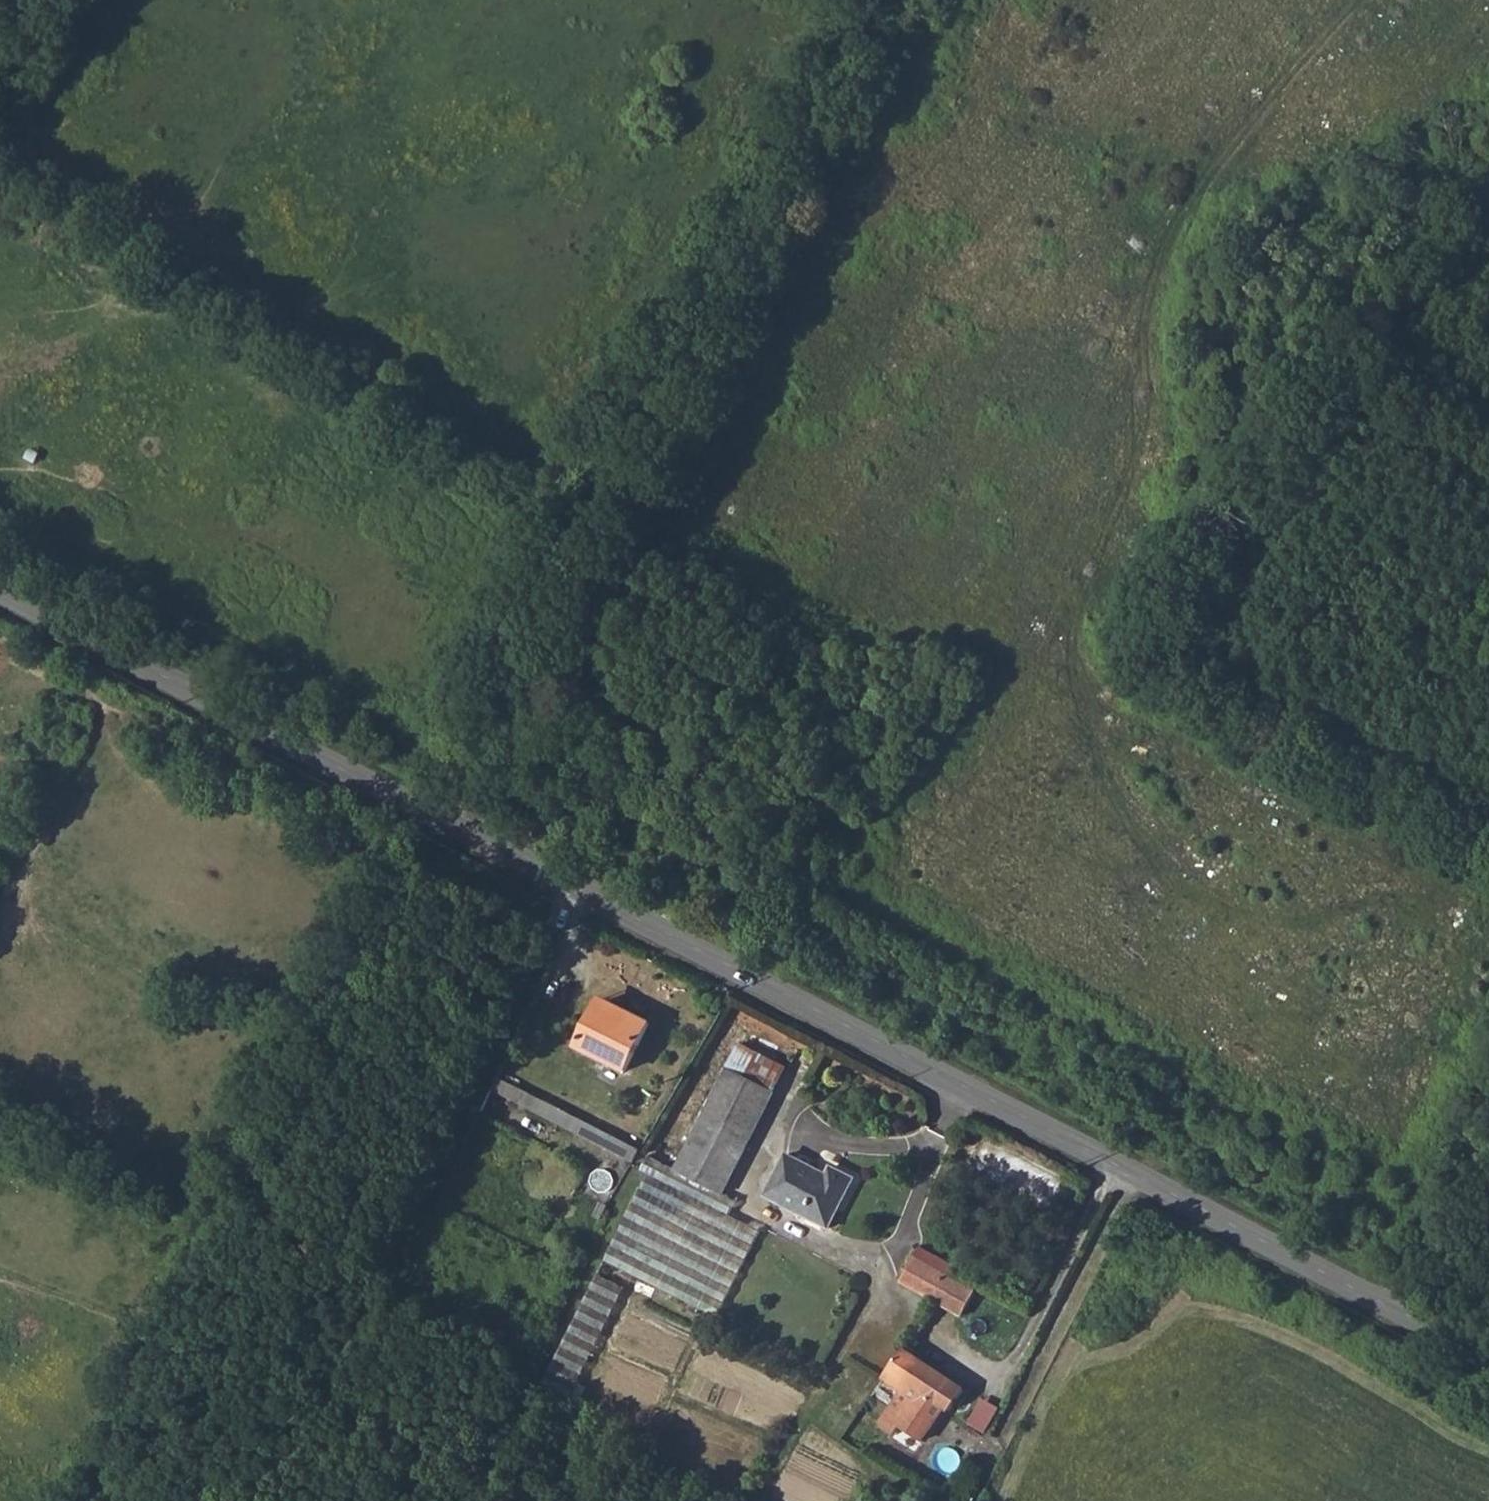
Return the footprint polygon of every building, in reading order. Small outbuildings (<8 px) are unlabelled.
[(599,1007),(578,1049),(622,1071),(646,1028),(629,1019),(624,1020),(599,1007)] [(711,1102),(675,1172),(719,1196),(770,1096),(727,1074),(711,1102)] [(636,1151),(495,1078),(489,1091),(629,1164),(636,1151)] [(786,1158),(764,1198),(827,1229),(851,1182),(832,1171),(826,1177),(786,1158)] [(668,1187),(727,1217),(734,1204),(719,1196),(675,1172),(668,1187)] [(727,1217),(668,1187),(646,1176),(602,1263),(714,1320),(758,1233),(727,1217)] [(911,1260),(900,1282),(958,1313),(971,1290),(911,1260)] [(573,1398),(629,1285),(600,1271),(543,1383),(573,1398)] [(898,1389),(875,1425),(890,1435),(895,1427),(919,1442),(942,1410),(947,1411),(961,1391),(895,1347),(877,1375),(898,1389)] [(970,1423),(989,1432),(1002,1404),(983,1395),(970,1423)]
